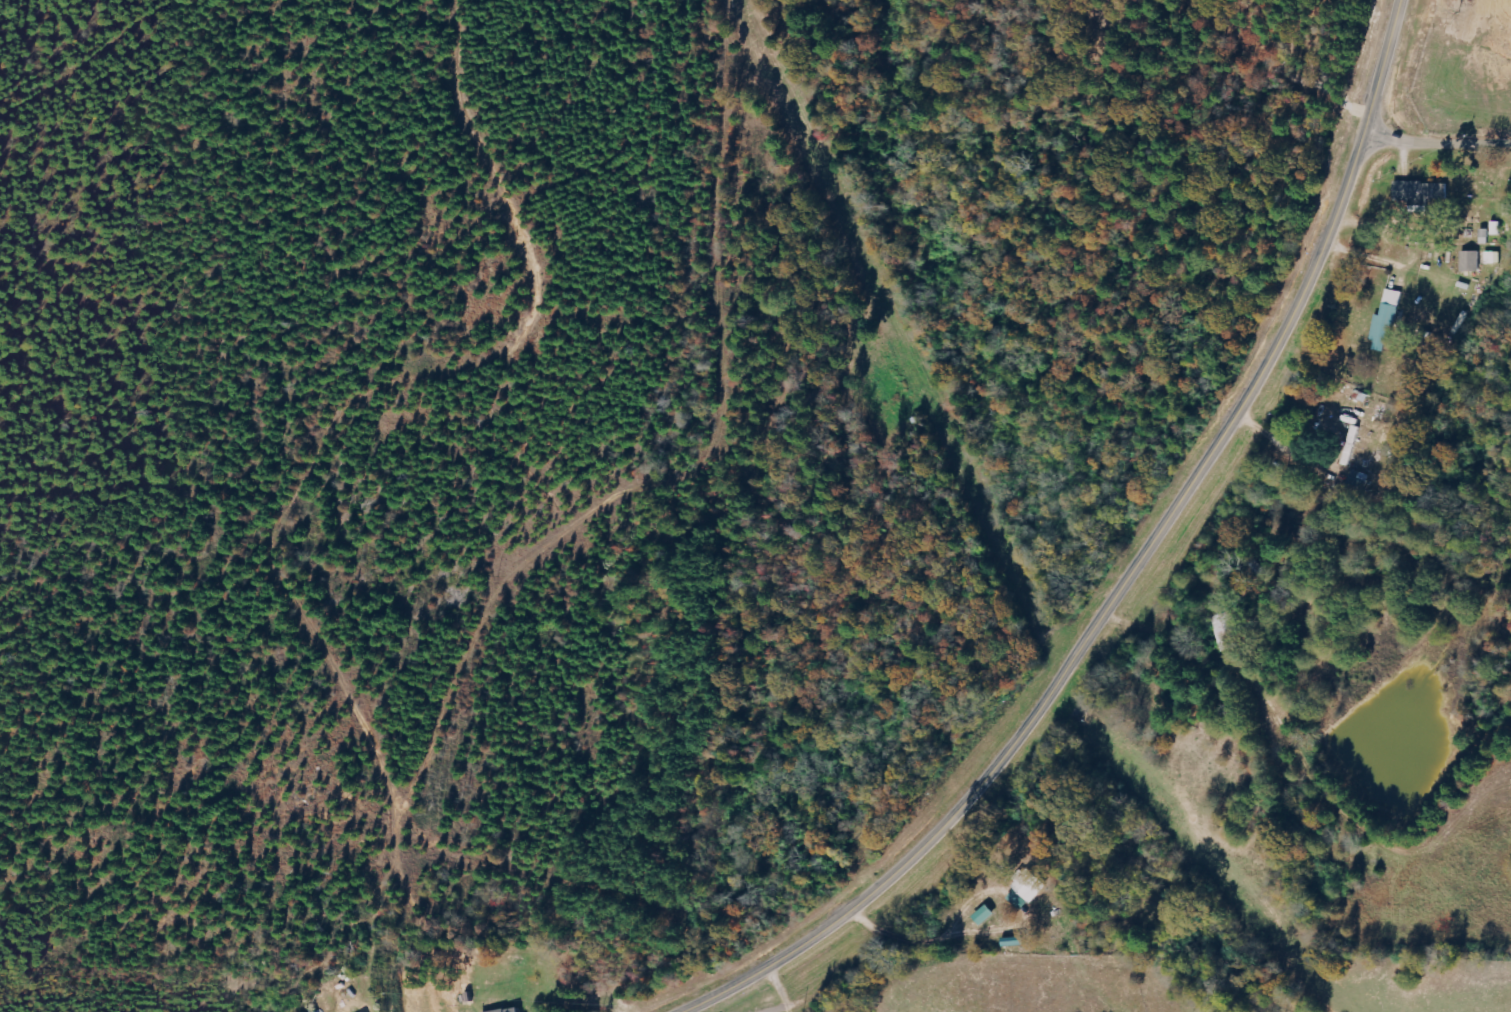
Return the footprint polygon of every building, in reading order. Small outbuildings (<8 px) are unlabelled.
[(1396,182),(1396,202),(1448,203),(1448,183),(1396,182)] [(1481,251),(1463,252),(1463,272),(1481,271),(1481,251)] [(1502,252),(1486,252),(1487,264),(1502,264),(1502,252)] [(1014,888),(1017,891),(1010,898),(1019,906),(1024,902),(1030,908),(1050,886),(1031,869),(1014,888)]
